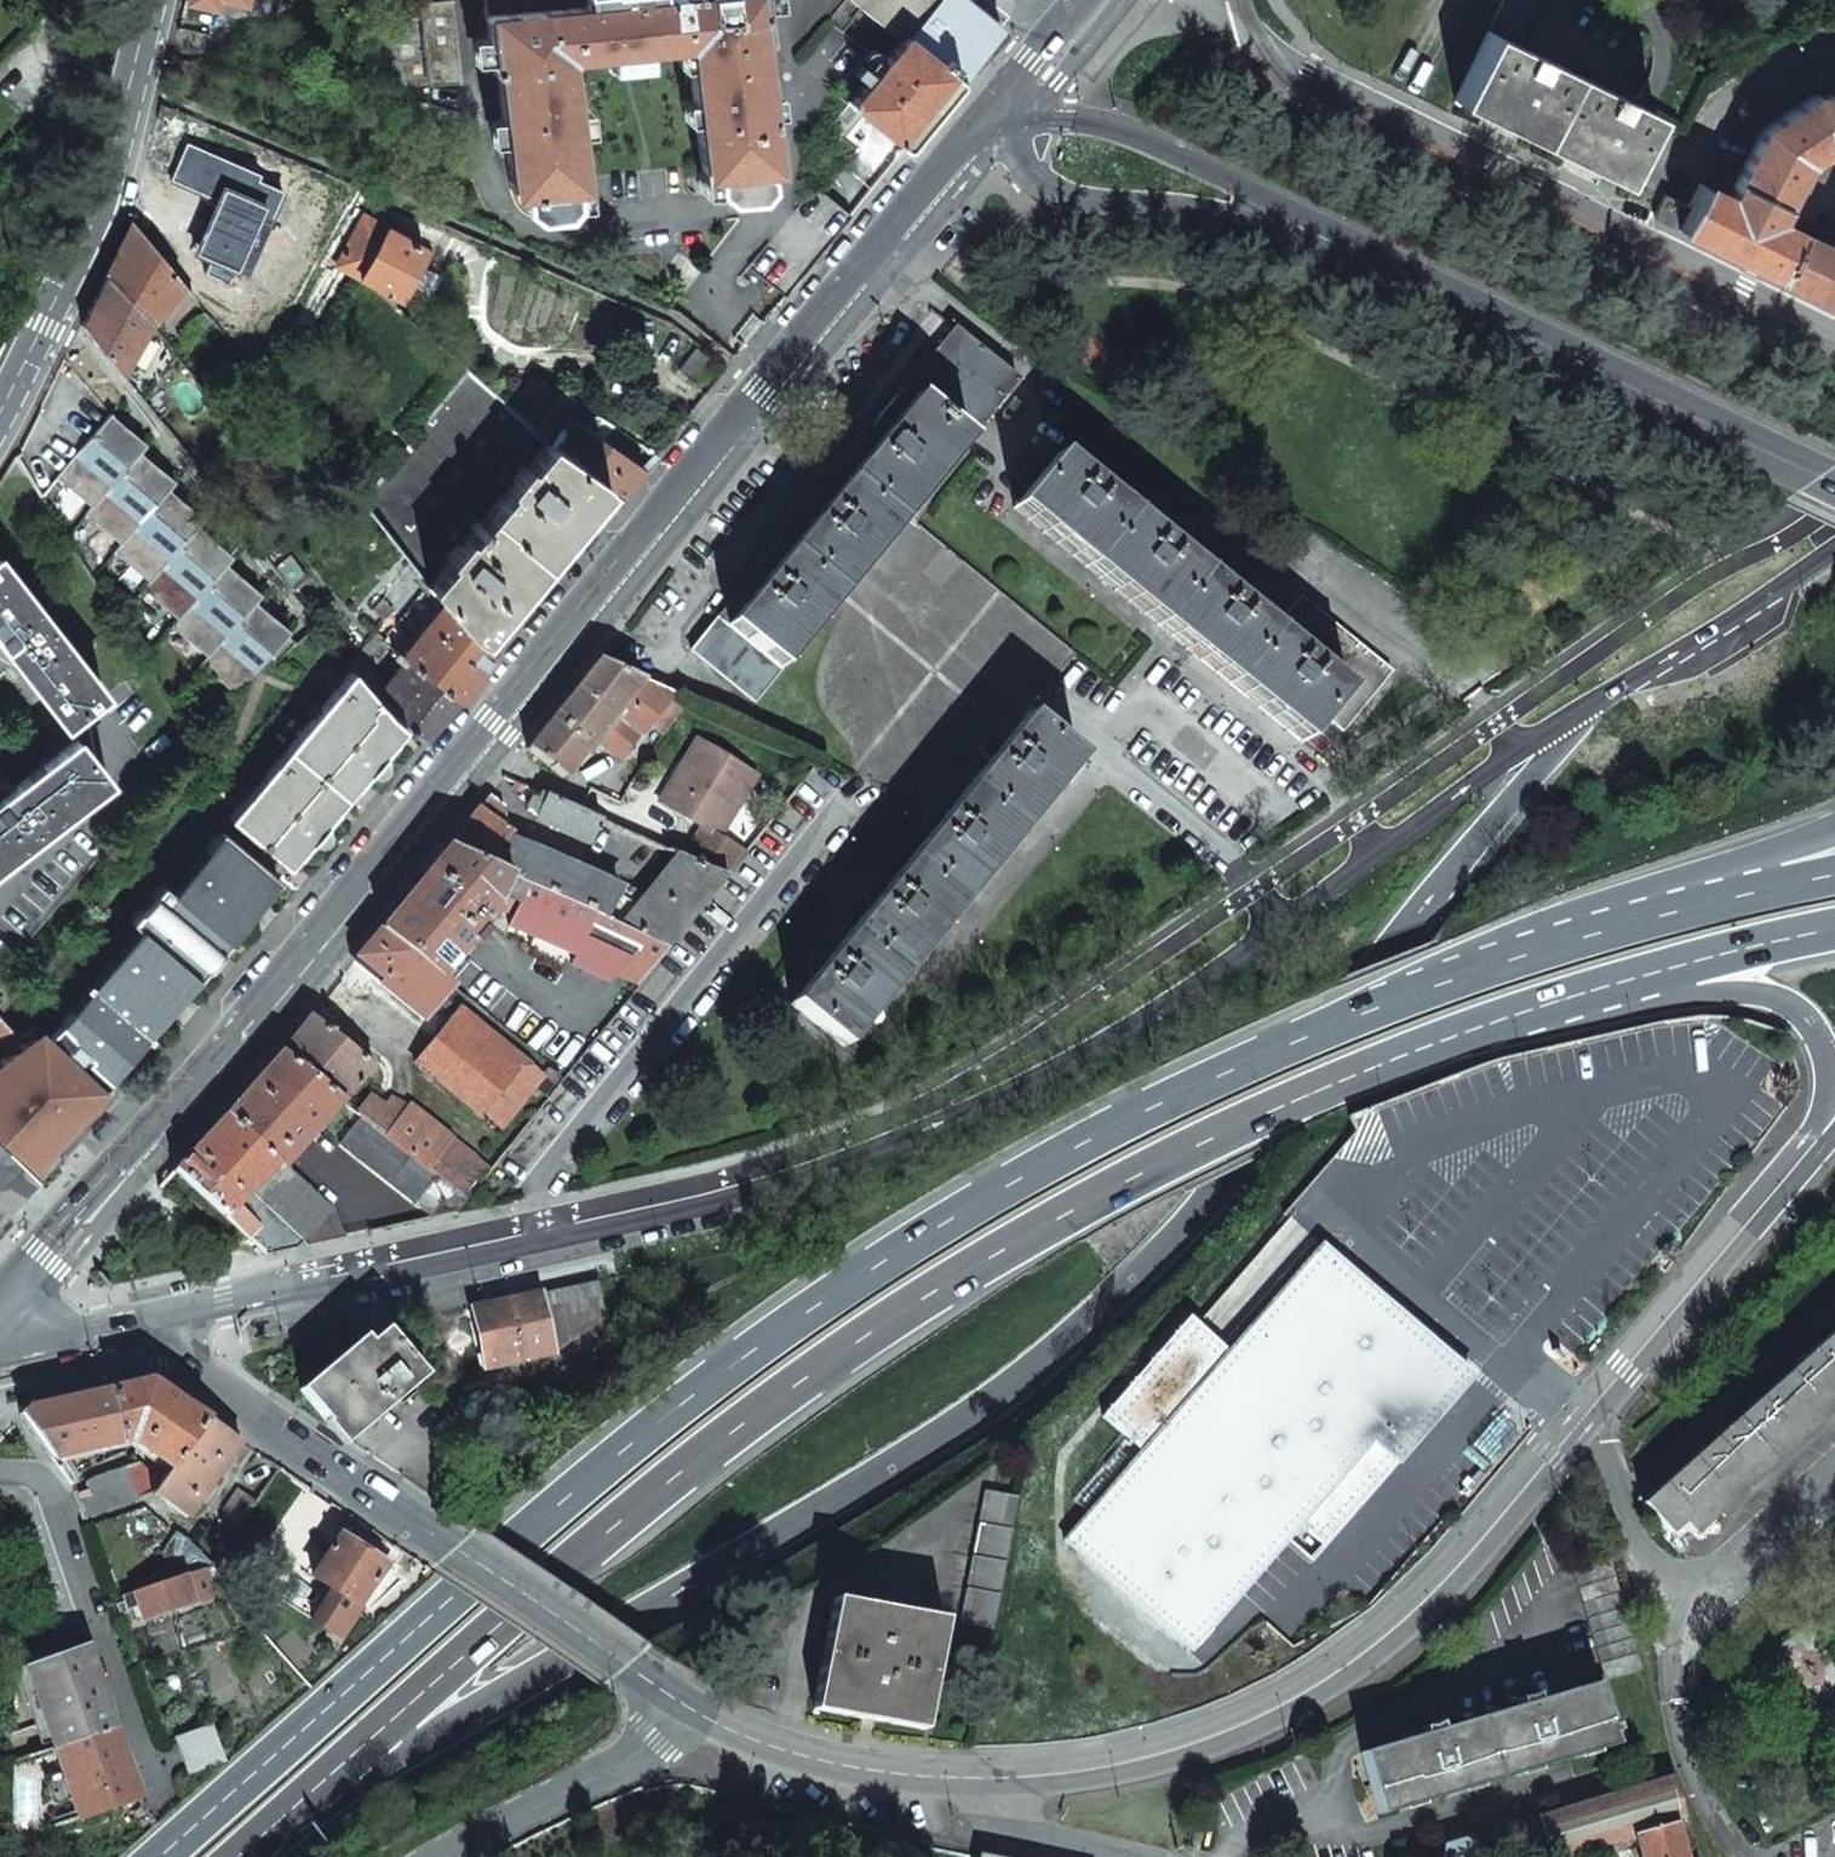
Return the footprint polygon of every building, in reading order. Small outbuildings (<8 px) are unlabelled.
[(427,86),(459,82),(450,0),(418,3),(427,86)] [(487,38),(490,61),(495,64),(501,117),(504,140),(509,189),(513,192),(520,191),(521,205),(533,213),(562,212),(566,206),(571,201),(570,186),(577,185),(580,181),(574,133),(572,110),(566,56),(604,52),(646,48),(677,44),(685,43),(689,74),(685,74),(686,83),(690,82),(692,99),(694,120),(699,169),(702,171),(717,170),(719,189),(720,192),(723,194),(753,191),(755,187),(751,167),(768,165),(770,161),(765,111),(763,91),(757,36),(758,36),(761,32),(758,6),(757,0),(484,0),(487,38)] [(899,39),(904,34),(960,80),(1001,35),(1001,30),(964,0),(930,0),(921,12),(906,0),(851,0),(899,39)] [(921,12),(930,0),(906,0),(921,12)] [(1487,31),(1516,45),(1538,0),(1502,0),(1487,31)] [(1487,31),(1454,101),(1503,125),(1586,165),(1619,182),(1653,113),(1516,45),(1487,31)] [(899,39),(848,102),(864,116),(904,149),(960,80),(904,34),(899,39)] [(490,61),(487,38),(474,40),(476,62),(490,61)] [(688,65),(685,43),(677,44),(679,66),(688,65)] [(646,48),(604,52),(605,56),(606,70),(609,72),(646,68),(649,65),(646,51),(646,48)] [(1254,78),(1248,81),(1266,102),(1269,98),(1269,93),(1268,89),(1262,82),(1254,78)] [(770,90),(763,91),(765,111),(772,110),(770,90)] [(839,95),(827,111),(838,119),(817,147),(843,167),(861,146),(856,143),(848,136),(855,128),(864,116),(848,102),(839,95)] [(1677,228),(1834,306),(1834,251),(1773,220),(1802,163),(1826,147),(1834,146),(1834,95),(1811,95),(1760,129),(1727,198),(1699,184),(1687,207),(1677,228)] [(694,120),(692,99),(683,100),(685,121),(694,120)] [(587,108),(572,110),(574,133),(589,131),(587,108)] [(493,142),(504,140),(501,117),(490,118),(493,142)] [(862,136),(855,128),(848,136),(856,143),(862,136)] [(259,173),(187,142),(171,178),(218,198),(195,250),(210,257),(204,271),(226,280),(232,267),(244,272),(280,190),(256,179),(259,173)] [(702,191),(719,189),(717,170),(702,171),(699,169),(702,191)] [(583,204),(580,181),(577,185),(570,186),(571,201),(566,206),(583,204)] [(1653,217),(1677,228),(1687,207),(1664,195),(1653,217)] [(396,297),(423,247),(361,215),(336,265),(359,278),(396,297)] [(159,311),(179,282),(157,255),(131,221),(106,274),(152,321),(159,311)] [(121,376),(152,321),(106,274),(82,323),(121,376)] [(168,319),(191,296),(179,282),(159,311),(168,319)] [(690,652),(755,703),(907,516),(1018,381),(953,329),(690,652)] [(691,379),(709,355),(697,345),(678,369),(691,379)] [(428,588),(548,444),(543,440),(533,430),(530,428),(508,408),(470,374),(360,501),(421,578),(428,588)] [(530,428),(553,394),(531,374),(508,408),(530,428)] [(569,424),(577,429),(589,411),(560,391),(533,430),(543,440),(548,444),(552,447),(569,424)] [(55,477),(90,507),(137,451),(143,443),(108,414),(55,477)] [(622,497),(640,474),(577,429),(569,424),(552,447),(606,486),(615,492),(622,497)] [(574,526),(606,486),(552,447),(548,444),(428,588),(442,602),(480,640),(514,599),(574,526)] [(84,515),(120,545),(166,489),(173,481),(137,451),(90,507),(84,515)] [(1014,509),(1301,744),(1323,718),(1343,733),(1392,673),(1301,597),(1273,630),(1058,454),(1014,509)] [(2,475),(26,474),(14,456),(2,475)] [(113,552),(149,582),(195,526),(201,518),(166,489),(120,545),(113,552)] [(755,703),(931,832),(1026,715),(1075,655),(907,516),(755,703)] [(142,589),(177,619),(224,563),(231,555),(195,526),(149,582),(142,589)] [(290,591),(306,578),(288,556),(274,569),(290,591)] [(101,693),(0,561),(0,642),(15,661),(63,722),(101,693)] [(171,627),(207,657),(254,600),(260,592),(224,563),(177,619),(171,627)] [(400,655),(442,602),(428,588),(421,578),(382,642),(391,648),(400,655)] [(201,664),(236,693),(289,630),(254,600),(207,657),(201,664)] [(452,705),(494,652),(490,649),(480,640),(442,602),(400,655),(407,660),(384,687),(376,697),(390,713),(404,725),(423,741),(452,705)] [(368,670),(391,648),(382,642),(372,635),(347,661),(376,697),(384,687),(368,670)] [(0,642),(0,658),(11,665),(15,661),(0,642)] [(390,713),(376,697),(347,661),(331,642),(250,738),(330,813),(366,772),(372,775),(378,774),(384,767),(389,761),(389,755),(383,750),(404,725),(390,713)] [(526,749),(563,777),(595,739),(641,679),(598,660),(526,749)] [(641,679),(595,739),(621,759),(639,735),(641,736),(673,694),(641,679)] [(791,1004),(845,1047),(1079,759),(1026,715),(931,832),(791,1004)] [(287,865),(308,840),(313,845),(320,844),(324,838),(330,831),(330,824),(325,820),(330,813),(250,738),(203,795),(287,865)] [(106,777),(76,739),(14,787),(0,798),(0,859),(106,777)] [(703,829),(685,858),(727,877),(744,855),(719,839),(757,777),(704,744),(687,772),(681,769),(660,803),(703,829)] [(0,788),(0,798),(14,787),(0,788)] [(527,811),(539,816),(547,797),(533,791),(527,811)] [(521,882),(605,918),(614,902),(619,894),(505,844),(511,835),(498,826),(504,817),(504,807),(488,795),(447,848),(521,882)] [(563,836),(588,846),(590,844),(602,820),(574,809),(547,797),(539,816),(537,819),(565,832),(563,836)] [(84,1060),(108,1080),(277,878),(198,813),(39,1003),(59,1024),(87,1057),(84,1060)] [(590,844),(664,879),(682,857),(621,830),(602,820),(590,844)] [(379,930),(438,978),(470,941),(495,909),(493,905),(499,894),(515,901),(521,882),(447,848),(413,889),(379,930)] [(624,930),(668,950),(727,877),(685,858),(682,857),(664,879),(636,915),(624,930)] [(507,925),(639,986),(668,950),(624,930),(605,918),(521,882),(515,901),(513,906),(507,925)] [(605,918),(624,930),(636,915),(614,902),(605,918)] [(370,978),(422,1020),(450,987),(438,978),(379,930),(356,958),(374,973),(370,978)] [(414,1064),(478,1117),(522,1061),(459,1009),(414,1064)] [(280,1053),(342,1102),(367,1074),(373,1067),(309,1016),(280,1053)] [(108,1080),(84,1060),(87,1057),(59,1024),(44,1037),(17,1046),(20,1053),(0,1061),(0,1065),(1,1068),(0,1069),(0,1135),(30,1163),(98,1091),(108,1080)] [(278,1163),(283,1168),(342,1102),(280,1053),(231,1107),(225,1114),(278,1163)] [(361,1117),(466,1202),(501,1156),(507,1149),(494,1140),(489,1147),(483,1141),(471,1156),(410,1107),(389,1100),(385,1105),(369,1095),(357,1114),(361,1117)] [(345,1114),(355,1124),(361,1117),(357,1114),(348,1108),(345,1114)] [(174,1170),(226,1216),(278,1163),(225,1114),(174,1170)] [(338,1145),(431,1219),(456,1213),(466,1202),(361,1117),(355,1124),(338,1145)] [(226,1216),(266,1255),(284,1251),(296,1236),(303,1242),(331,1212),(283,1168),(278,1163),(226,1216)] [(303,1242),(306,1246),(344,1238),(331,1212),(303,1242)] [(1141,1452),(1066,1543),(1190,1652),(1287,1539),(1315,1560),(1456,1395),(1450,1360),(1321,1248),(1220,1363),(1180,1327),(1102,1415),(1141,1452)] [(539,1293),(552,1354),(604,1318),(597,1282),(539,1293)] [(473,1308),(486,1369),(552,1354),(539,1293),(473,1308)] [(329,1420),(348,1441),(425,1376),(385,1329),(340,1366),(334,1360),(298,1390),(326,1422),(329,1420)] [(1691,1535),(1834,1406),(1834,1331),(1641,1504),(1667,1533),(1680,1521),(1691,1535)] [(19,1414),(51,1459),(130,1441),(171,1469),(208,1420),(150,1379),(110,1389),(28,1407),(19,1414)] [(1519,1435),(1499,1417),(1473,1448),(1490,1466),(1519,1435)] [(153,1495),(187,1518),(240,1442),(208,1420),(171,1469),(160,1485),(153,1495)] [(74,1497),(82,1520),(153,1495),(160,1485),(139,1464),(85,1485),(88,1492),(74,1497)] [(960,1623),(992,1629),(1016,1498),(983,1492),(960,1623)] [(312,1620),(327,1631),(332,1623),(338,1626),(341,1622),(345,1624),(383,1565),(339,1536),(313,1577),(333,1590),(312,1620)] [(1575,1573),(1607,1681),(1641,1671),(1610,1563),(1575,1573)] [(138,1607),(143,1620),(212,1596),(203,1569),(133,1593),(138,1607)] [(122,1597),(126,1610),(138,1607),(133,1593),(122,1597)] [(812,1709),(924,1730),(944,1619),(832,1599),(812,1709)] [(110,1728),(83,1649),(26,1670),(53,1749),(110,1728)] [(12,1670),(20,1667),(16,1655),(8,1658),(12,1670)] [(1361,1753),(1380,1815),(1614,1746),(1595,1684),(1361,1753)] [(173,1739),(186,1775),(223,1763),(209,1726),(173,1739)] [(131,1798),(128,1778),(110,1728),(53,1749),(61,1774),(69,1797),(77,1818),(131,1798)] [(50,1804),(69,1797),(61,1774),(42,1781),(50,1804)] [(1551,1856),(1571,1856),(1633,1838),(1674,1826),(1685,1823),(1672,1776),(1539,1816),(1551,1856)] [(1674,1826),(1633,1838),(1639,1856),(1683,1856),(1674,1826)] [(1453,1856),(1472,1856),(1473,1836),(1454,1842),(1453,1856)] [(1454,1842),(1443,1845),(1442,1856),(1453,1856),(1454,1842)]
